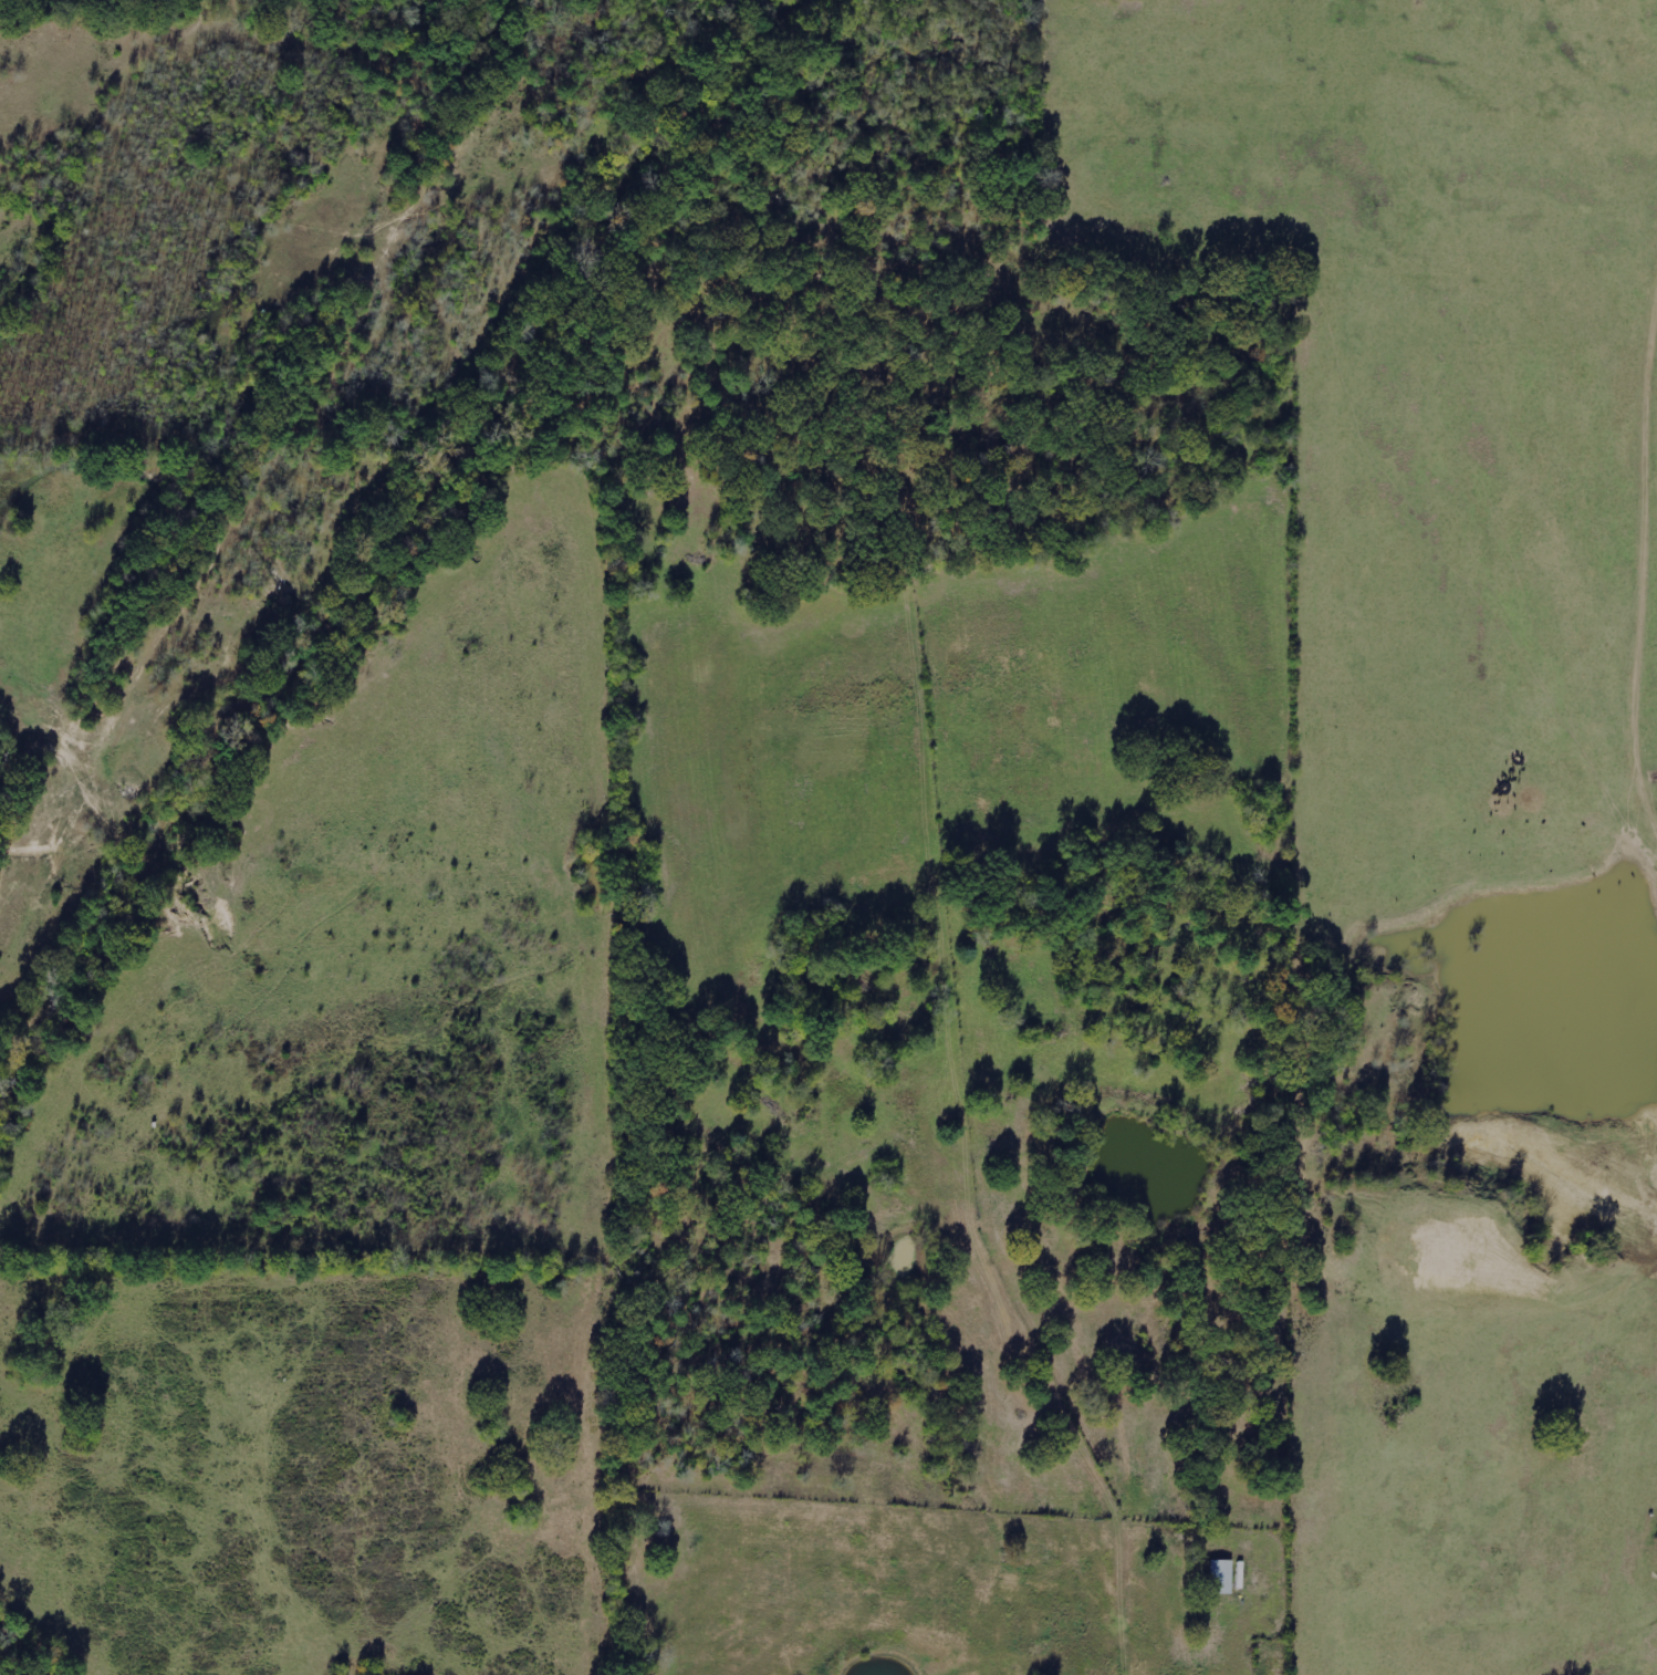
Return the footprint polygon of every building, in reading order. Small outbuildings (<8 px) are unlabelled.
[(1229,1595),(1230,1562),(1207,1561),(1207,1595),(1229,1595)]
